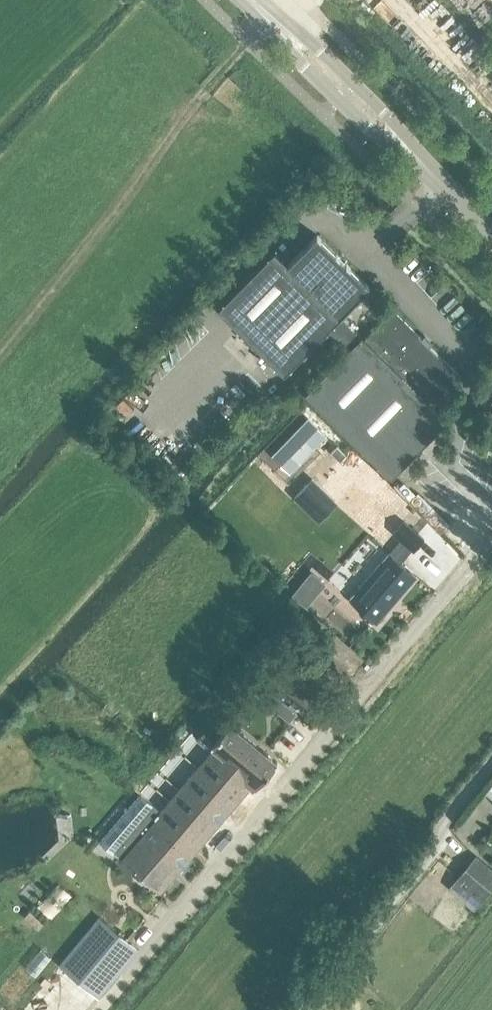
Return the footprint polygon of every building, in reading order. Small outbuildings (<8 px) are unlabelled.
[(275,249),(220,305),(286,371),(329,328),(352,351),(309,394),(393,476),(449,418),(435,405),(464,376),(394,307),(366,336),(365,337),(342,314),(372,285),(319,233),(298,254),(290,263),(275,249)] [(309,418),(274,454),(291,470),(326,434),(309,418)] [(338,446),(332,452),(341,460),(347,454),(338,446)] [(313,478),(295,497),(320,521),(338,502),(313,478)] [(394,532),(415,550),(425,538),(405,520),(394,532)] [(350,596),(376,619),(416,574),(390,551),(350,596)] [(313,573),(295,595),(307,605),(325,583),(313,573)] [(279,696),(271,705),(284,716),(291,706),(279,696)] [(142,791),(111,828),(132,846),(124,856),(162,888),(201,842),(211,829),(251,782),(257,786),(279,760),(231,719),(224,727),(214,718),(200,735),(199,736),(214,748),(163,809),(142,791)] [(491,798),(491,781),(483,791),(491,798)] [(459,877),(452,886),(476,906),(491,887),(491,871),(476,857),(459,877)] [(105,920),(65,967),(100,996),(116,977),(104,967),(127,939),(127,938),(126,938),(124,936),(105,919),(104,920),(105,920)]
